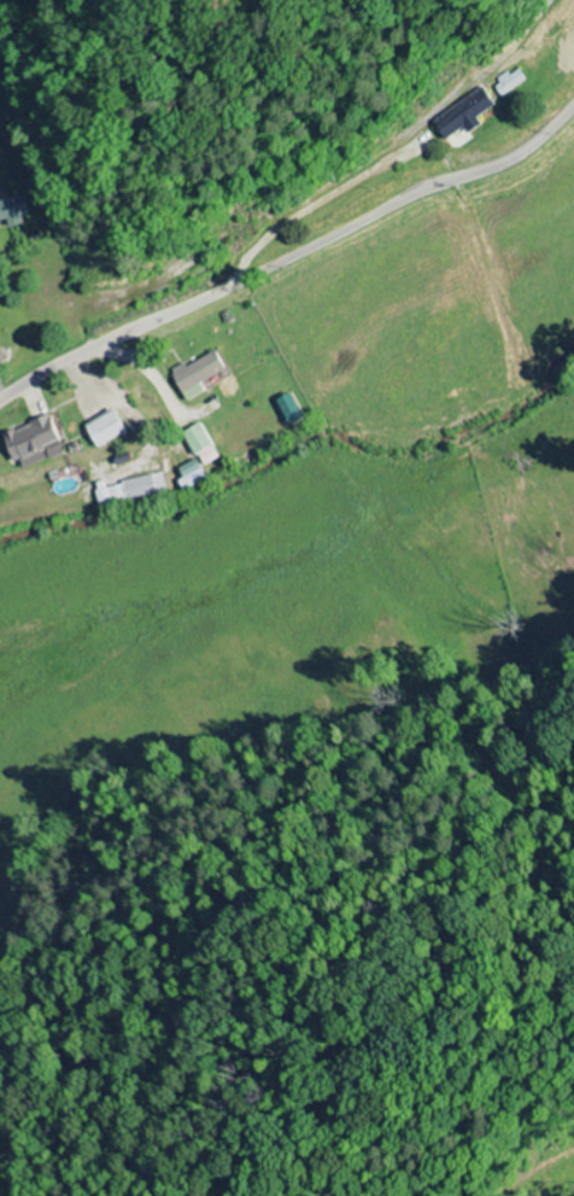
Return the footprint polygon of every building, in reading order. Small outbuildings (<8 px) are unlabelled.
[(497,81),(508,96),(531,79),(524,68),(514,75),(511,71),(497,81)] [(503,105),(489,86),(440,122),(454,141),(472,128),(477,135),(489,126),(484,119),(503,105)] [(34,215),(30,195),(0,201),(0,222),(12,220),(14,228),(28,225),(26,217),(34,215)] [(193,402),(211,391),(206,384),(231,369),(220,350),(177,375),(193,402)] [(137,431),(122,408),(95,425),(110,449),(137,431)] [(207,466),(223,460),(210,426),(193,432),(207,466)] [(189,479),(183,482),(188,491),(214,480),(204,459),(185,468),(189,479)] [(100,489),(104,507),(166,494),(164,484),(169,483),(167,475),(100,489)]
